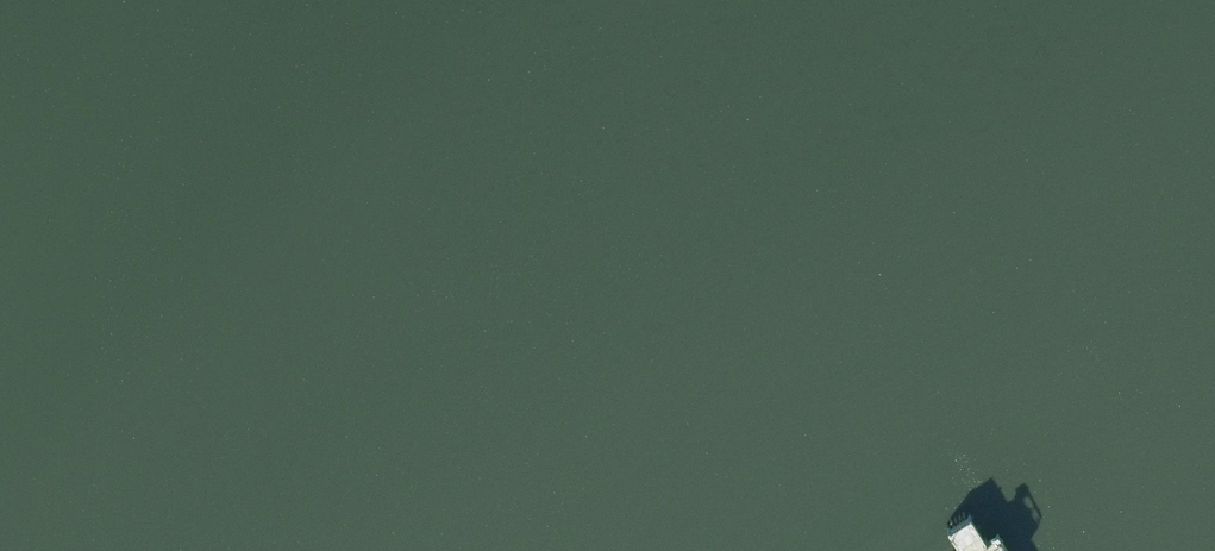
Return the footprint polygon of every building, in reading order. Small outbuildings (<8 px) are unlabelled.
[(1001,529),(987,537),(973,513),(948,527),(962,550),(1014,550),(1001,529)]
